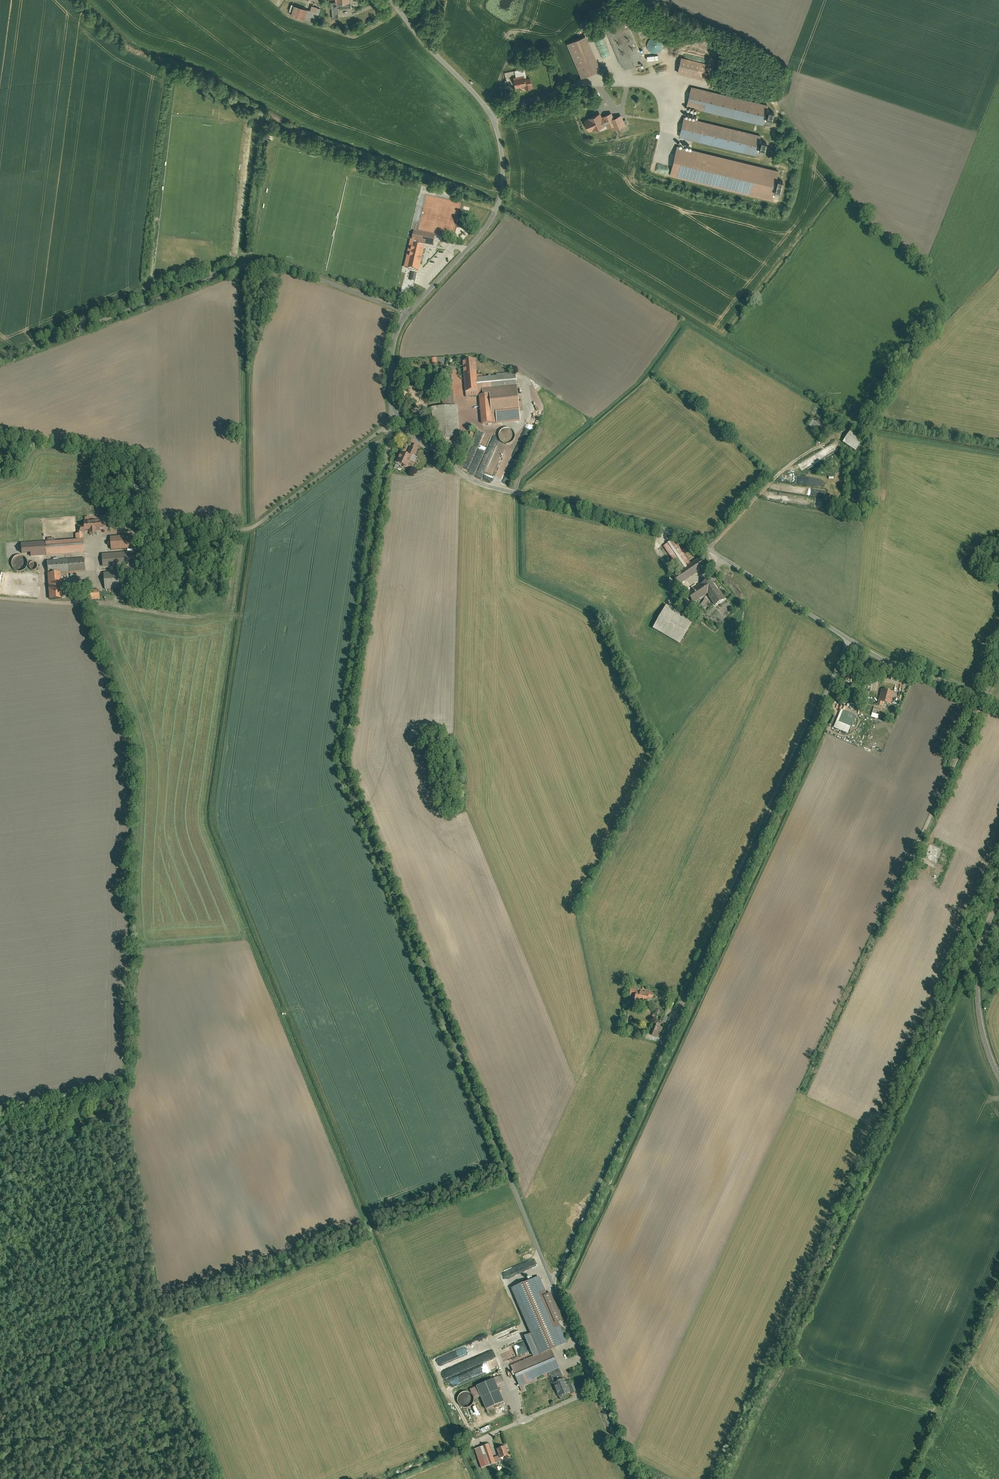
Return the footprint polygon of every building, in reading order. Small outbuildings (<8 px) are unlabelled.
[(350,8),(350,3),(335,4),(332,4),(332,19),(338,19),(337,8),(350,8)] [(303,20),(306,10),(292,6),(290,16),(303,20)] [(315,12),(306,10),(303,20),(320,24),(324,9),(316,7),(315,12)] [(626,19),(605,28),(623,70),(644,62),(626,19)] [(638,32),(642,39),(650,34),(646,27),(638,32)] [(596,41),(604,60),(612,57),(600,30),(593,33),(596,41)] [(586,36),(566,44),(581,79),(600,70),(586,36)] [(663,41),(660,39),(657,37),(655,37),(651,38),(649,40),(648,43),(647,46),(648,49),(650,51),(653,53),(656,53),(659,52),(661,50),(663,47),(663,44),(663,41)] [(681,56),(677,73),(702,79),(706,62),(704,61),(693,59),(681,56)] [(671,67),(666,61),(656,70),(661,76),(671,67)] [(516,77),(525,76),(526,75),(524,67),(520,68),(521,69),(514,71),(516,77)] [(531,83),(530,77),(525,78),(525,76),(516,77),(514,78),(516,88),(524,86),(524,89),(530,88),(529,83),(531,83)] [(768,105),(691,86),(686,106),(763,125),(765,119),(767,110),(768,105)] [(774,112),(767,110),(765,119),(772,121),(774,112)] [(587,120),(584,121),(588,132),(594,131),(594,132),(600,130),(601,131),(613,126),(614,130),(625,126),(621,117),(613,120),(611,114),(601,118),(600,114),(587,119),(587,120)] [(761,136),(684,117),(679,137),(756,156),(758,150),(760,141),(761,136)] [(767,142),(760,141),(758,150),(765,151),(767,142)] [(676,146),(669,176),(771,200),(778,171),(676,146)] [(783,183),(778,182),(775,195),(780,196),(783,183)] [(435,235),(415,231),(412,242),(433,246),(435,235)] [(423,247),(412,244),(406,268),(418,271),(423,247)] [(478,391),(478,389),(477,376),(475,359),(462,360),(464,392),(478,391)] [(478,389),(482,389),(517,386),(516,373),(477,376),(478,389)] [(489,395),(491,414),(519,412),(517,386),(482,389),(482,395),(489,395)] [(491,414),(489,395),(482,395),(478,395),(479,408),(480,424),(491,423),(491,414)] [(460,437),(457,406),(443,408),(431,408),(434,439),(439,439),(460,437)] [(480,424),(479,408),(471,408),(472,424),(480,424)] [(815,419),(809,426),(818,435),(825,428),(819,423),(815,419)] [(526,448),(535,422),(529,420),(520,446),(526,448)] [(514,433),(512,430),(509,429),(506,428),(503,429),(501,431),(499,434),(499,437),(500,440),(502,442),(504,444),(507,444),(511,443),(513,441),(514,438),(515,436),(514,433)] [(862,437),(852,430),(843,442),(855,451),(864,439),(862,437)] [(468,473),(482,478),(487,465),(481,463),(485,451),(478,448),(483,434),(477,432),(464,469),(469,470),(468,473)] [(786,461),(802,453),(799,448),(784,456),(786,461)] [(404,467),(410,457),(400,452),(395,462),(404,467)] [(800,466),(803,472),(823,459),(820,454),(800,466)] [(803,494),(804,491),(801,490),(801,487),(791,486),(790,493),(803,494)] [(90,521),(90,517),(86,517),(85,517),(85,522),(84,522),(85,525),(77,526),(78,534),(83,533),(88,532),(89,535),(93,535),(93,532),(102,531),(100,523),(96,524),(96,520),(90,521)] [(44,542),(45,556),(84,553),(83,533),(78,534),(75,534),(76,540),(44,542)] [(679,571),(690,564),(673,540),(663,547),(679,571)] [(125,544),(116,544),(116,552),(125,551),(125,546),(125,544)] [(131,552),(102,554),(103,567),(138,565),(137,552),(131,552)] [(26,560),(24,558),(21,556),(18,556),(15,557),(13,559),(11,561),(11,564),(12,567),(14,570),(16,571),(20,571),(23,570),(25,569),(26,566),(27,563),(26,560)] [(85,559),(47,561),(48,573),(56,573),(86,571),(85,559)] [(679,571),(672,576),(678,586),(704,569),(704,567),(698,559),(690,564),(679,571)] [(36,564),(35,563),(33,562),(32,562),(30,562),(29,563),(28,565),(28,566),(29,568),(30,569),(31,570),(33,570),(34,569),(35,568),(36,567),(36,565),(36,564)] [(121,572),(104,573),(105,588),(118,587),(122,587),(121,572)] [(57,599),(56,573),(48,573),(46,574),(48,599),(57,599)] [(708,578),(682,596),(689,606),(706,595),(714,606),(723,600),(708,578)] [(87,600),(100,599),(100,590),(87,590),(87,600)] [(699,607),(703,609),(709,601),(704,598),(699,607)] [(692,621),(666,606),(652,630),(678,645),(692,621)] [(890,705),(893,693),(888,692),(881,690),(878,701),(890,705)] [(848,733),(854,720),(840,714),(834,727),(848,733)] [(635,995),(634,1000),(646,1002),(648,995),(652,996),(653,992),(645,991),(644,992),(636,991),(637,989),(631,988),(630,994),(635,995)] [(660,1036),(663,1028),(653,1023),(649,1032),(660,1036)] [(503,1349),(508,1360),(528,1352),(519,1332),(497,1342),(500,1350),(503,1349)] [(550,1349),(511,1366),(520,1387),(524,1385),(537,1380),(536,1378),(548,1373),(559,1368),(550,1349)] [(559,1368),(548,1373),(553,1383),(563,1379),(559,1368)] [(494,1379),(496,1386),(502,1383),(500,1377),(494,1379)] [(563,1379),(553,1383),(552,1384),(558,1397),(570,1392),(564,1378),(563,1379)] [(496,1386),(494,1379),(476,1387),(480,1397),(485,1409),(503,1402),(496,1386)] [(480,1397),(476,1387),(470,1389),(474,1399),(480,1397)] [(472,1397),(470,1394),(467,1392),(465,1392),(462,1393),(459,1395),(458,1398),(457,1401),(458,1404),(460,1406),(463,1408),(466,1408),(469,1407),(471,1405),(473,1402),(473,1399),(472,1397)] [(482,1433),(491,1429),(490,1425),(480,1429),(482,1433)] [(495,1463),(488,1444),(480,1447),(483,1456),(476,1459),(480,1469),(495,1463)] [(505,1446),(496,1450),(499,1459),(509,1456),(505,1446)]
